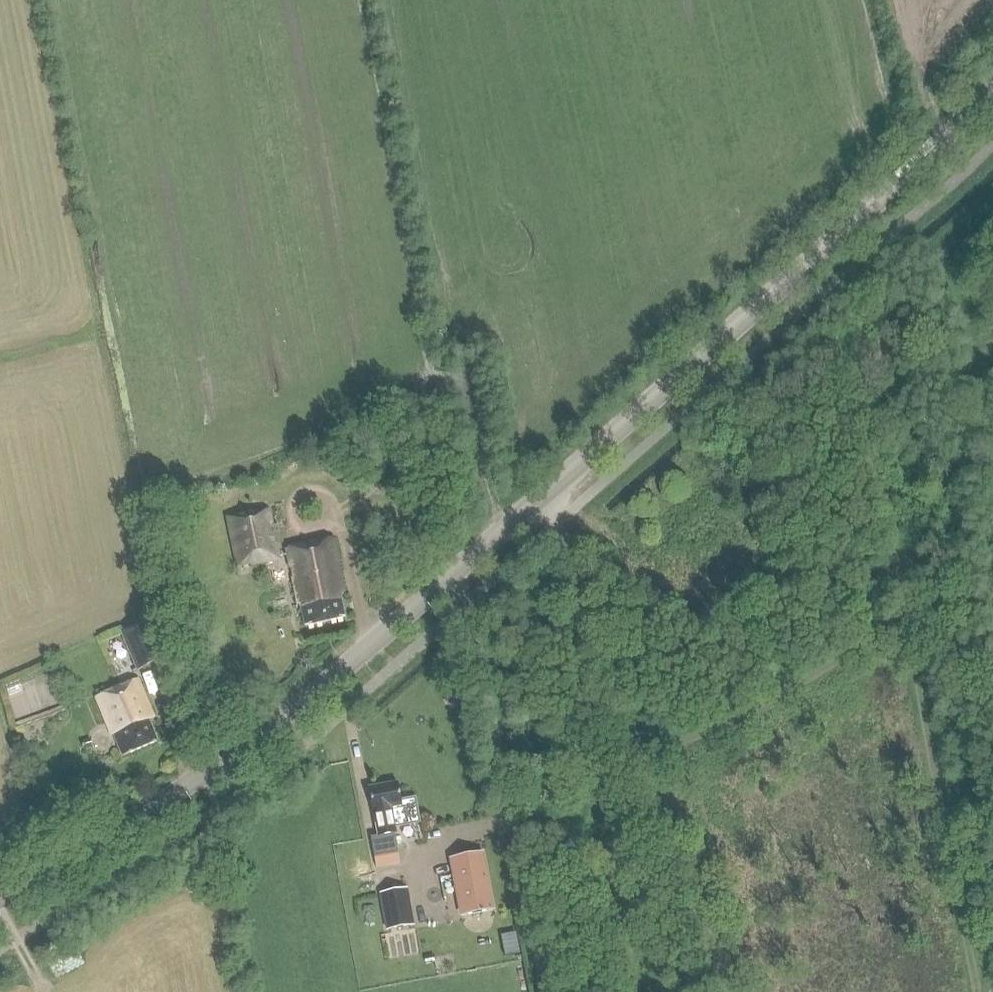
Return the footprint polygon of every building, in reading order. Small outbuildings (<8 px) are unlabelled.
[(253,512),(252,511),(227,516),(238,565),(252,562),(252,564),(279,558),(268,509),(253,512)] [(755,528),(744,516),(735,524),(746,536),(755,528)] [(344,594),(332,538),(281,549),(294,606),(299,604),(304,627),(344,618),(339,595),(344,594)] [(149,617),(120,630),(136,669),(166,656),(149,617)] [(152,716),(136,679),(95,696),(111,734),(113,733),(123,754),(157,739),(148,718),(152,716)] [(84,743),(87,751),(94,747),(91,740),(84,743)] [(398,782),(368,788),(373,811),(378,836),(371,837),(375,857),(398,853),(392,821),(399,820),(400,824),(417,821),(416,815),(415,807),(414,807),(413,801),(401,803),(398,782)] [(482,853),(451,859),(462,916),(493,910),(482,853)] [(407,889),(381,894),(388,929),(413,925),(407,889)] [(501,935),(505,956),(520,953),(516,932),(501,935)]
